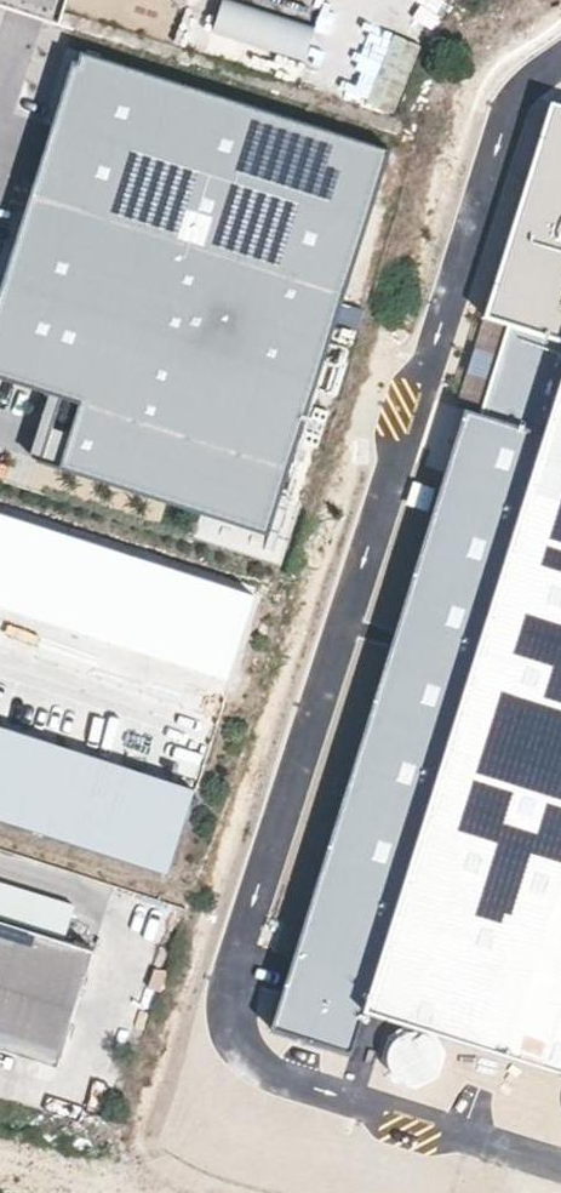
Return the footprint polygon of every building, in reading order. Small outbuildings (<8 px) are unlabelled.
[(212,30),(305,57),(315,23),(233,0),(221,0),(212,30)] [(73,55),(32,192),(348,287),(393,143),(82,45),(79,57),(73,55)] [(32,192),(0,293),(0,375),(47,391),(27,454),(271,529),(348,287),(32,192)] [(365,1011),(560,1072),(560,390),(365,1011)] [(0,513),(0,607),(229,680),(254,595),(0,513)] [(0,722),(0,816),(168,870),(194,784),(0,722)] [(62,940),(74,903),(0,880),(0,920),(62,940)] [(0,921),(0,1054),(54,1071),(93,952),(62,940),(0,921)]
